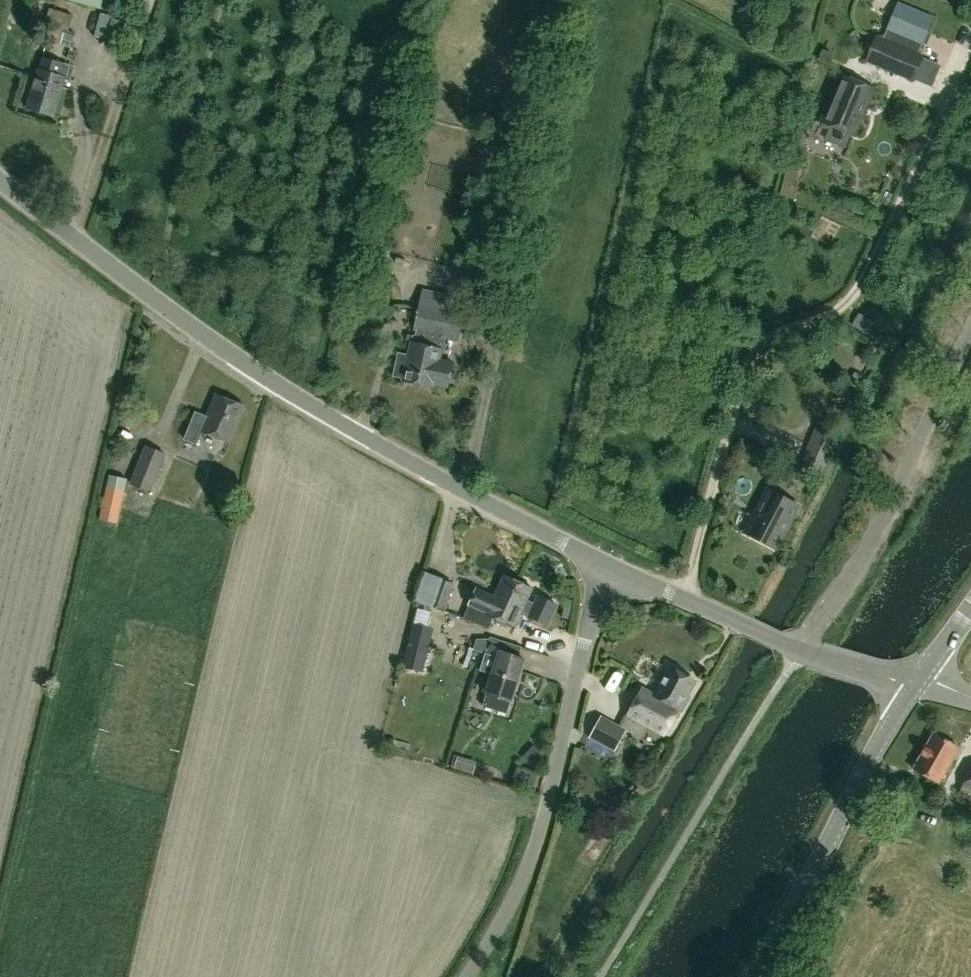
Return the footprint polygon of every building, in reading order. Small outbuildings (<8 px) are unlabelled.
[(73,16),(50,10),(52,4),(38,0),(32,23),(49,27),(45,41),(60,45),(63,33),(74,36),(75,32),(69,30),(73,16)] [(100,8),(102,0),(70,0),(100,8)] [(913,0),(892,0),(881,25),(918,41),(932,9),(913,0)] [(88,26),(91,46),(99,45),(96,24),(88,26)] [(875,39),(865,61),(911,80),(920,58),(875,39)] [(819,59),(829,63),(833,54),(823,49),(819,59)] [(67,78),(71,65),(43,56),(39,69),(38,69),(27,107),(53,115),(64,78),(67,78)] [(841,77),(822,123),(852,136),(872,89),(841,77)] [(779,194),(794,198),(798,180),(796,179),(798,171),(785,168),(779,194)] [(480,237),(499,242),(502,230),(483,225),(480,237)] [(382,282),(386,265),(374,262),(370,279),(382,282)] [(433,384),(447,387),(452,362),(440,359),(442,348),(445,336),(458,340),(468,300),(422,289),(412,331),(416,332),(415,336),(412,336),(411,340),(410,340),(407,354),(397,351),(392,375),(401,377),(401,379),(433,386),(433,384)] [(869,359),(874,349),(866,346),(861,356),(869,359)] [(851,377),(857,380),(860,373),(854,371),(851,377)] [(216,394),(206,416),(195,411),(184,439),(196,444),(202,431),(228,443),(244,405),(216,394)] [(811,436),(798,469),(817,477),(830,443),(811,436)] [(145,445),(129,483),(150,492),(166,453),(145,445)] [(108,474),(99,519),(117,522),(126,478),(108,474)] [(796,507),(764,491),(742,535),(774,551),(796,507)] [(507,606),(519,582),(502,575),(493,595),(476,588),(469,604),(464,618),(488,628),(493,616),(494,617),(500,602),(507,606)] [(444,611),(454,583),(437,578),(428,605),(444,611)] [(500,602),(494,617),(515,626),(532,588),(519,582),(507,606),(500,602)] [(422,673),(433,628),(413,623),(402,668),(422,673)] [(484,654),(496,658),(486,692),(511,700),(524,659),(518,658),(521,647),(490,637),(488,643),(482,641),(479,651),(485,652),(484,654)] [(664,736),(679,709),(681,710),(689,696),(685,694),(692,681),(667,668),(652,695),(639,688),(624,714),(664,736)] [(587,737),(611,751),(623,729),(599,716),(587,737)] [(939,783),(959,747),(933,733),(913,768),(939,783)] [(532,747),(522,758),(533,767),(542,757),(532,747)] [(450,767),(459,770),(463,758),(453,755),(450,767)] [(958,792),(970,800),(970,769),(958,792)]
